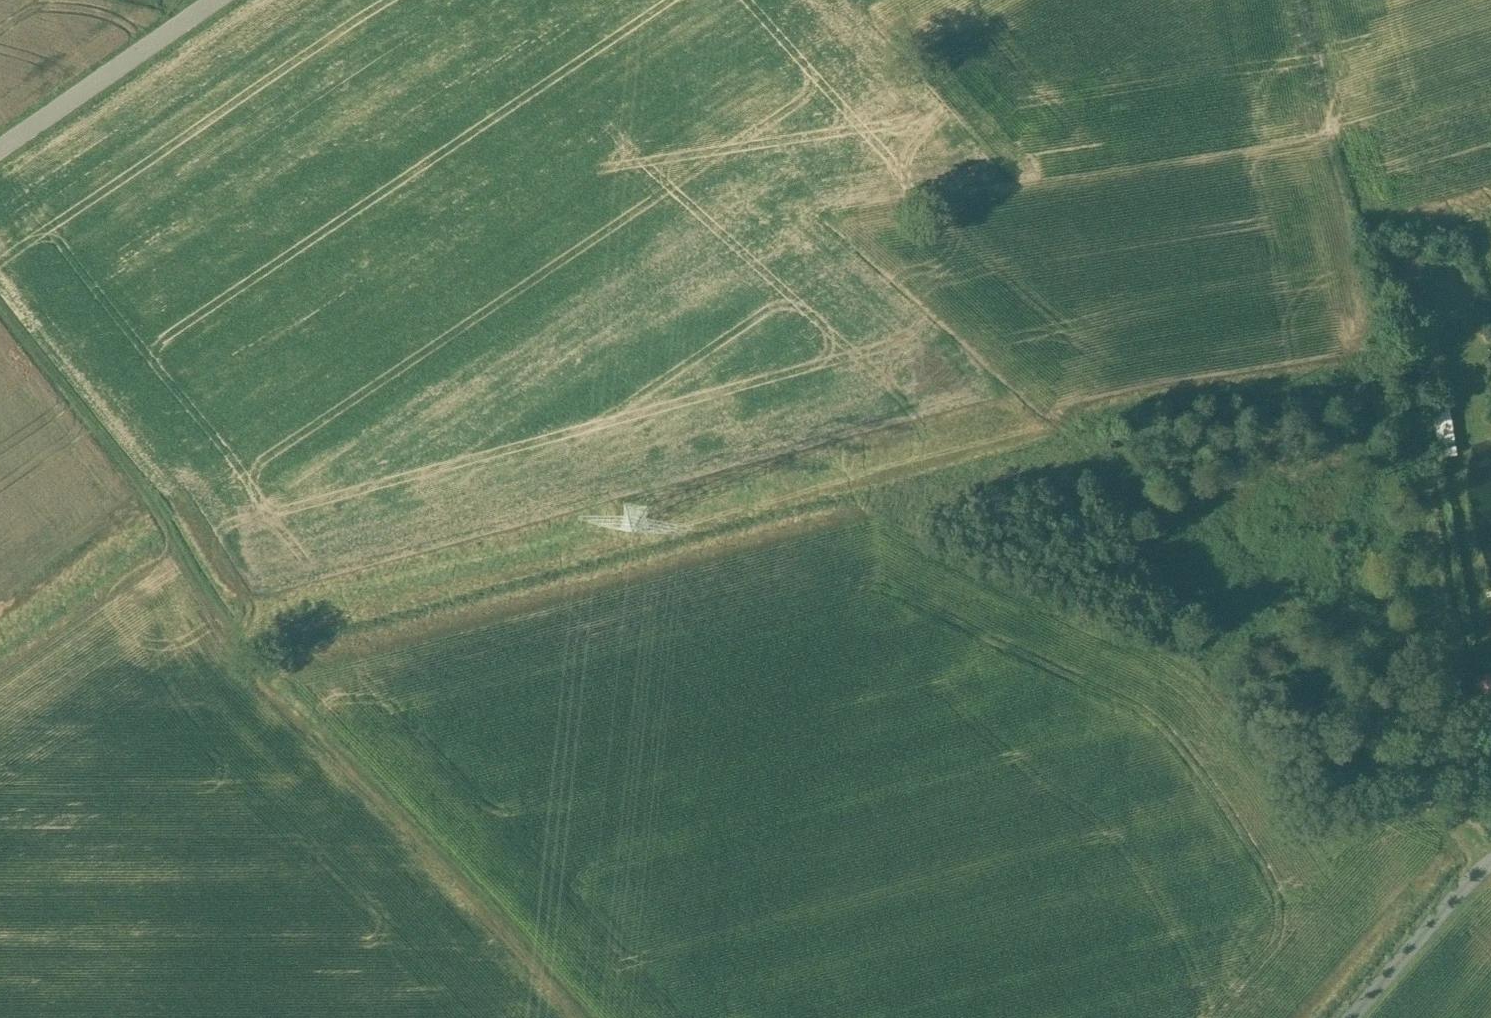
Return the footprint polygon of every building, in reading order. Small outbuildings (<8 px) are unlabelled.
[(1471,646),(1477,677),(1490,675),(1490,653),(1489,642),(1471,646)]
